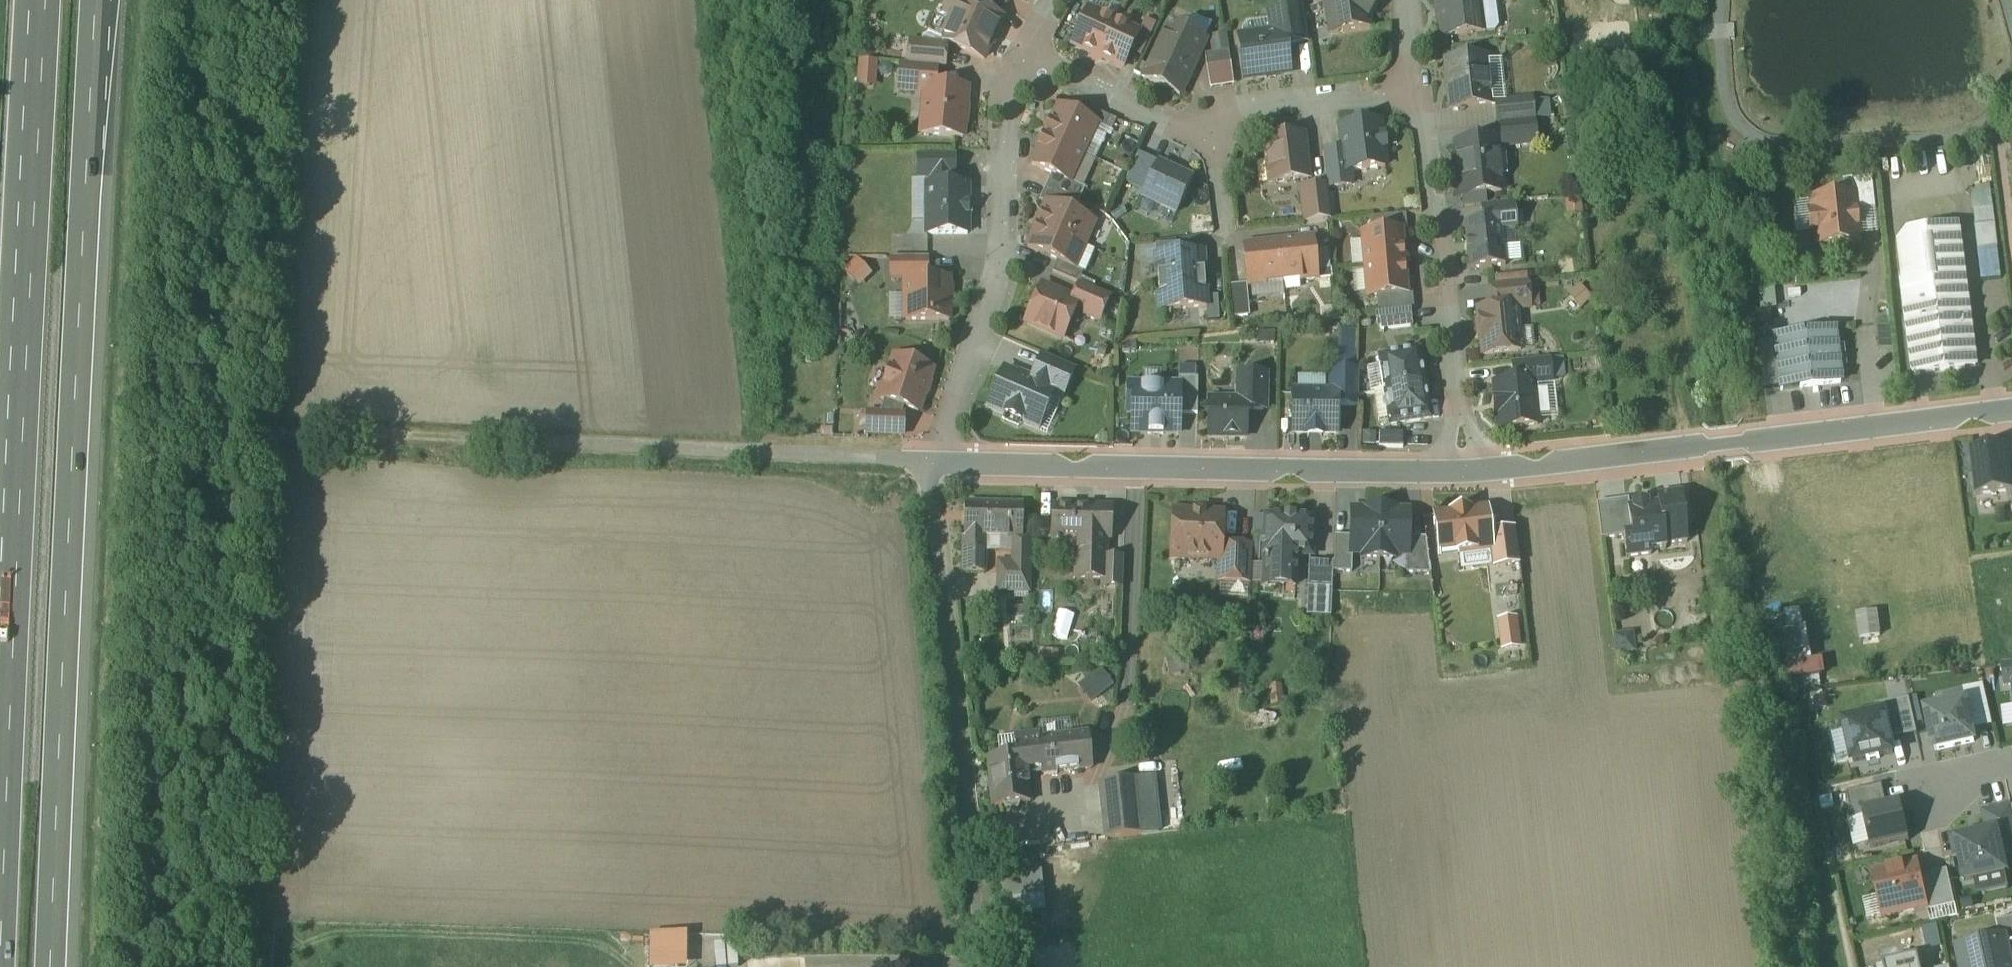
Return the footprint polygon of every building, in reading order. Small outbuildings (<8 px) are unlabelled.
[(956,0),(954,0),(951,1),(946,12),(945,13),(947,17),(952,20),(942,42),(946,43),(985,61),(992,44),(995,43),(998,35),(997,32),(1002,21),(956,0)] [(1005,8),(1011,0),(992,0),(1005,8)] [(1365,0),(1324,0),(1330,35),(1369,29),(1368,20),(1376,10),(1365,3),(1365,0)] [(1443,38),(1483,33),(1479,1),(1478,0),(1438,0),(1443,38)] [(1114,22),(1087,9),(1069,48),(1096,61),(1114,22)] [(1304,9),(1269,14),(1272,34),(1284,33),(1286,46),(1309,43),(1304,9)] [(941,10),(930,36),(923,40),(923,45),(940,47),(944,48),(946,43),(942,42),(952,20),(947,17),(945,13),(946,12),(941,10)] [(1142,35),(1114,22),(1096,61),(1123,74),(1142,35)] [(1173,27),(1169,25),(1144,79),(1180,96),(1204,41),(1189,34),(1187,28),(1179,25),(1173,27)] [(1272,34),(1240,39),(1245,80),(1265,77),(1267,79),(1277,77),(1279,75),(1290,74),(1286,46),(1284,33),(1272,34)] [(923,45),(911,44),(909,66),(938,69),(945,69),(947,49),(944,48),(940,47),(923,45)] [(1497,57),(1446,62),(1448,80),(1449,91),(1451,110),(1491,106),(1486,59),(1497,58),(1497,57)] [(872,64),(860,63),(859,87),(870,88),(872,64)] [(909,66),(902,65),(899,93),(913,95),(914,81),(936,83),(938,69),(909,66)] [(968,91),(931,87),(928,118),(923,122),(922,136),(963,139),(968,91)] [(1532,100),(1496,104),(1498,125),(1534,121),(1534,120),(1532,103),(1532,100)] [(1548,102),(1532,103),(1534,120),(1550,119),(1548,102)] [(1117,122),(1084,106),(1079,117),(1096,125),(1112,132),(1117,122)] [(1079,117),(1059,108),(1052,123),(1050,122),(1044,136),(1083,154),(1096,125),(1079,117)] [(1534,121),(1498,125),(1499,125),(1503,125),(1505,148),(1537,145),(1534,121)] [(1380,124),(1341,129),(1343,151),(1346,173),(1351,172),(1386,168),(1384,150),(1385,150),(1384,138),(1382,138),(1380,124)] [(1083,154),(1044,136),(1038,150),(1039,151),(1032,166),(1052,175),(1070,183),(1083,154)] [(1304,138),(1266,143),(1271,185),(1308,181),(1308,183),(1309,183),(1304,138)] [(1497,142),(1457,146),(1462,197),(1463,197),(1485,195),(1502,193),(1497,142)] [(1343,151),(1324,153),(1328,186),(1328,189),(1353,186),(1351,172),(1346,173),(1343,151)] [(1145,192),(1158,164),(1138,155),(1125,182),(1145,192)] [(960,160),(919,160),(920,188),(925,188),(961,188),(960,160)] [(1192,180),(1158,164),(1145,192),(1144,194),(1156,200),(1154,204),(1176,215),(1192,180)] [(1070,183),(1052,175),(1046,189),(1079,204),(1085,189),(1070,183)] [(1872,179),(1851,181),(1853,197),(1854,197),(1856,213),(1876,211),(1872,179)] [(1328,186),(1310,188),(1309,187),(1309,188),(1302,189),(1307,225),(1332,222),(1328,189),(1328,186)] [(961,188),(925,188),(926,245),(977,245),(976,187),(961,188)] [(1079,204),(1046,189),(1040,202),(1049,207),(1073,217),(1079,204)] [(1991,191),(1980,193),(1973,201),(1979,252),(1999,249),(1991,191)] [(1485,195),(1463,197),(1465,209),(1482,208),(1486,207),(1485,195)] [(1853,197),(1812,201),(1814,216),(1810,216),(1812,233),(1816,233),(1817,247),(1859,243),(1856,213),(1854,197),(1853,197)] [(1579,200),(1567,201),(1569,217),(1581,216),(1579,200)] [(1486,207),(1482,208),(1483,223),(1501,221),(1502,232),(1518,231),(1515,204),(1486,207)] [(1049,207),(1040,227),(1087,248),(1096,228),(1073,217),(1049,207)] [(1369,234),(1400,231),(1399,216),(1367,219),(1369,234)] [(1483,223),(1465,225),(1470,271),(1506,267),(1502,232),(1501,221),(1483,223)] [(1040,227),(1031,247),(1057,258),(1078,268),(1080,264),(1087,248),(1040,227)] [(1959,227),(1909,234),(1899,246),(1915,376),(1977,368),(1959,227)] [(1404,264),(1400,231),(1369,234),(1361,235),(1364,268),(1404,264)] [(1313,241),(1279,245),(1283,283),(1317,280),(1313,241)] [(1279,245),(1245,248),(1249,287),(1283,283),(1279,245)] [(1999,249),(1979,252),(1982,283),(2002,281),(1999,249)] [(1203,255),(1157,258),(1159,285),(1205,282),(1203,255)] [(927,258),(891,258),(891,283),(905,283),(905,282),(927,282),(927,258)] [(1088,268),(1080,264),(1078,268),(1057,258),(1051,272),(1079,284),(1080,284),(1088,268)] [(867,272),(859,263),(847,274),(855,283),(867,272)] [(1406,292),(1404,264),(1364,268),(1368,301),(1380,300),(1407,297),(1406,292)] [(1527,277),(1496,280),(1496,286),(1527,283),(1527,277)] [(927,282),(905,282),(905,283),(906,321),(950,321),(949,281),(927,282)] [(1064,347),(1077,317),(1080,311),(1069,306),(1073,297),(1041,282),(1020,328),(1064,347)] [(1205,282),(1159,285),(1161,312),(1207,309),(1205,282)] [(1496,286),(1492,287),(1494,310),(1479,311),(1480,321),(1478,325),(1479,335),(1482,338),(1484,356),(1521,352),(1519,331),(1515,331),(1514,317),(1519,310),(1530,309),(1528,283),(1527,283),(1496,286)] [(1080,284),(1079,284),(1073,297),(1069,306),(1080,311),(1077,317),(1097,326),(1109,297),(1080,284)] [(1284,296),(1284,287),(1252,289),(1253,298),(1284,296)] [(1570,296),(1579,309),(1591,301),(1582,288),(1570,296)] [(1772,289),(1760,290),(1762,310),(1774,309),(1772,289)] [(1406,292),(1407,297),(1380,300),(1381,315),(1412,312),(1410,292),(1406,292)] [(1412,312),(1381,315),(1383,331),(1414,328),(1412,312)] [(1835,333),(1775,340),(1781,392),(1841,384),(1839,367),(1843,367),(1841,349),(1837,350),(1835,333)] [(1419,352),(1380,359),(1385,392),(1425,386),(1419,352)] [(1035,384),(1067,398),(1079,371),(1048,357),(1035,384)] [(933,371),(895,358),(881,400),(919,413),(933,371)] [(1549,362),(1513,365),(1515,384),(1534,382),(1534,383),(1551,381),(1549,362)] [(1335,366),(1336,393),(1341,393),(1340,417),(1358,417),(1359,367),(1335,366)] [(1010,372),(992,410),(1049,436),(1067,398),(1035,384),(1010,372)] [(1240,372),(1240,402),(1251,402),(1252,418),(1268,417),(1268,372),(1240,372)] [(1515,384),(1497,386),(1498,401),(1495,401),(1497,416),(1500,416),(1501,431),(1538,427),(1534,383),(1534,382),(1515,384)] [(1187,386),(1135,386),(1135,413),(1143,413),(1143,437),(1186,437),(1186,423),(1187,386)] [(1198,423),(1198,386),(1187,386),(1186,423),(1198,423)] [(1425,386),(1385,392),(1391,426),(1430,419),(1425,386)] [(1295,392),(1294,435),(1340,436),(1340,417),(1341,393),(1336,393),(1295,392)] [(1214,402),(1214,437),(1251,437),(1252,418),(1251,402),(1240,402),(1214,402)] [(904,416),(868,414),(868,435),(904,436),(904,416)] [(1379,438),(1380,453),(1410,453),(1410,438),(1379,438)] [(1973,452),(1978,498),(2011,495),(2011,481),(2009,449),(1973,452)] [(1961,497),(1975,496),(1973,454),(1959,454),(1961,497)] [(1659,506),(1647,507),(1647,505),(1645,505),(1645,508),(1637,509),(1636,506),(1634,507),(1635,509),(1630,509),(1634,537),(1625,538),(1627,560),(1652,557),(1651,552),(1667,550),(1666,547),(1688,544),(1682,495),(1658,498),(1659,506)] [(1629,501),(1597,505),(1602,541),(1625,538),(1634,537),(1630,509),(1629,501)] [(1009,507),(967,506),(965,574),(985,574),(986,539),(1009,539),(1009,507)] [(1112,509),(1054,507),(1053,539),(1077,540),(1076,580),(1103,580),(1104,559),(1106,559),(1107,541),(1111,541),(1112,509)] [(1364,559),(1379,560),(1380,510),(1364,510),(1364,512),(1352,511),(1351,538),(1351,554),(1352,554),(1364,555),(1364,559)] [(1397,511),(1380,510),(1379,560),(1395,560),(1396,555),(1406,556),(1408,556),(1409,539),(1409,512),(1397,512),(1397,511)] [(1487,510),(1432,517),(1437,558),(1489,552),(1492,552),(1490,535),(1487,510)] [(1195,512),(1193,514),(1174,513),(1172,559),(1220,561),(1222,561),(1223,547),(1224,516),(1206,515),(1204,512),(1195,512)] [(1313,521),(1286,520),(1286,518),(1267,518),(1265,555),(1266,555),(1298,556),(1311,557),(1313,521)] [(1514,532),(1490,535),(1492,552),(1489,552),(1491,570),(1518,567),(1514,532)] [(1030,539),(1014,538),(1014,565),(1030,566),(1030,539)] [(1351,554),(1351,538),(1335,538),(1334,564),(1333,573),(1352,574),(1352,554),(1351,554)] [(1430,575),(1425,540),(1409,539),(1408,556),(1406,556),(1406,575),(1430,575)] [(1253,549),(1223,547),(1222,561),(1220,561),(1219,583),(1251,584),(1253,549)] [(1298,556),(1266,555),(1266,561),(1265,561),(1265,566),(1266,566),(1265,587),(1296,588),(1298,556)] [(1106,559),(1104,559),(1103,580),(1103,588),(1123,589),(1124,559),(1106,559)] [(1334,564),(1310,562),(1309,589),(1311,589),(1332,590),(1333,590),(1333,573),(1334,564)] [(1029,575),(1000,575),(999,592),(1029,592),(1029,575)] [(1332,590),(1311,589),(1309,622),(1331,623),(1333,590),(1332,590)] [(1813,627),(1805,628),(1803,610),(1784,612),(1793,680),(1828,675),(1825,658),(1817,659),(1813,627)] [(1859,614),(1861,637),(1883,635),(1881,612),(1859,614)] [(1501,651),(1522,650),(1520,618),(1499,620),(1501,651)] [(1617,654),(1635,652),(1633,633),(1615,635),(1617,654)] [(1188,656),(1168,659),(1169,674),(1189,671),(1188,656)] [(2004,666),(2006,683),(2011,683),(2011,666),(2004,666)] [(1100,669),(1079,688),(1095,706),(1116,687),(1100,669)] [(1881,709),(1883,716),(1887,715),(1892,742),(1916,737),(1909,704),(1881,709)] [(1974,742),(1965,704),(1926,713),(1935,751),(1974,742)] [(1883,716),(1843,724),(1852,769),(1896,760),(1892,742),(1887,715),(1883,716)] [(1089,736),(1040,741),(1039,734),(1015,737),(1017,757),(1017,760),(1041,757),(1043,775),(1093,770),(1089,736)] [(1017,757),(989,760),(993,789),(991,790),(993,807),(995,807),(995,808),(1031,804),(1028,777),(1043,775),(1041,757),(1017,760),(1017,757)] [(1136,780),(1101,784),(1107,840),(1142,836),(1136,780)] [(1863,815),(1886,810),(1882,789),(1848,797),(1853,821),(1864,819),(1863,815)] [(1886,810),(1863,815),(1864,819),(1871,851),(1909,843),(1902,807),(1886,810)] [(1984,815),(1989,837),(1997,835),(1999,847),(2011,844),(2011,812),(2011,809),(1984,815)] [(1989,837),(1972,841),(1971,837),(1953,841),(1956,856),(1960,855),(1966,883),(2005,875),(1999,847),(1997,835),(1989,837)] [(1918,862),(1871,873),(1883,923),(1929,913),(1922,880),(1918,862)] [(1003,916),(1046,913),(1044,873),(1001,875),(1003,916)] [(1947,875),(1922,880),(1929,913),(1954,908),(1947,875)] [(2009,957),(2011,956),(2011,921),(2001,923),(2005,940),(2009,957)] [(1959,966),(2011,966),(2009,957),(2005,940),(1956,951),(1959,966)] [(1922,955),(1876,964),(1876,966),(1925,966),(1922,955)]
